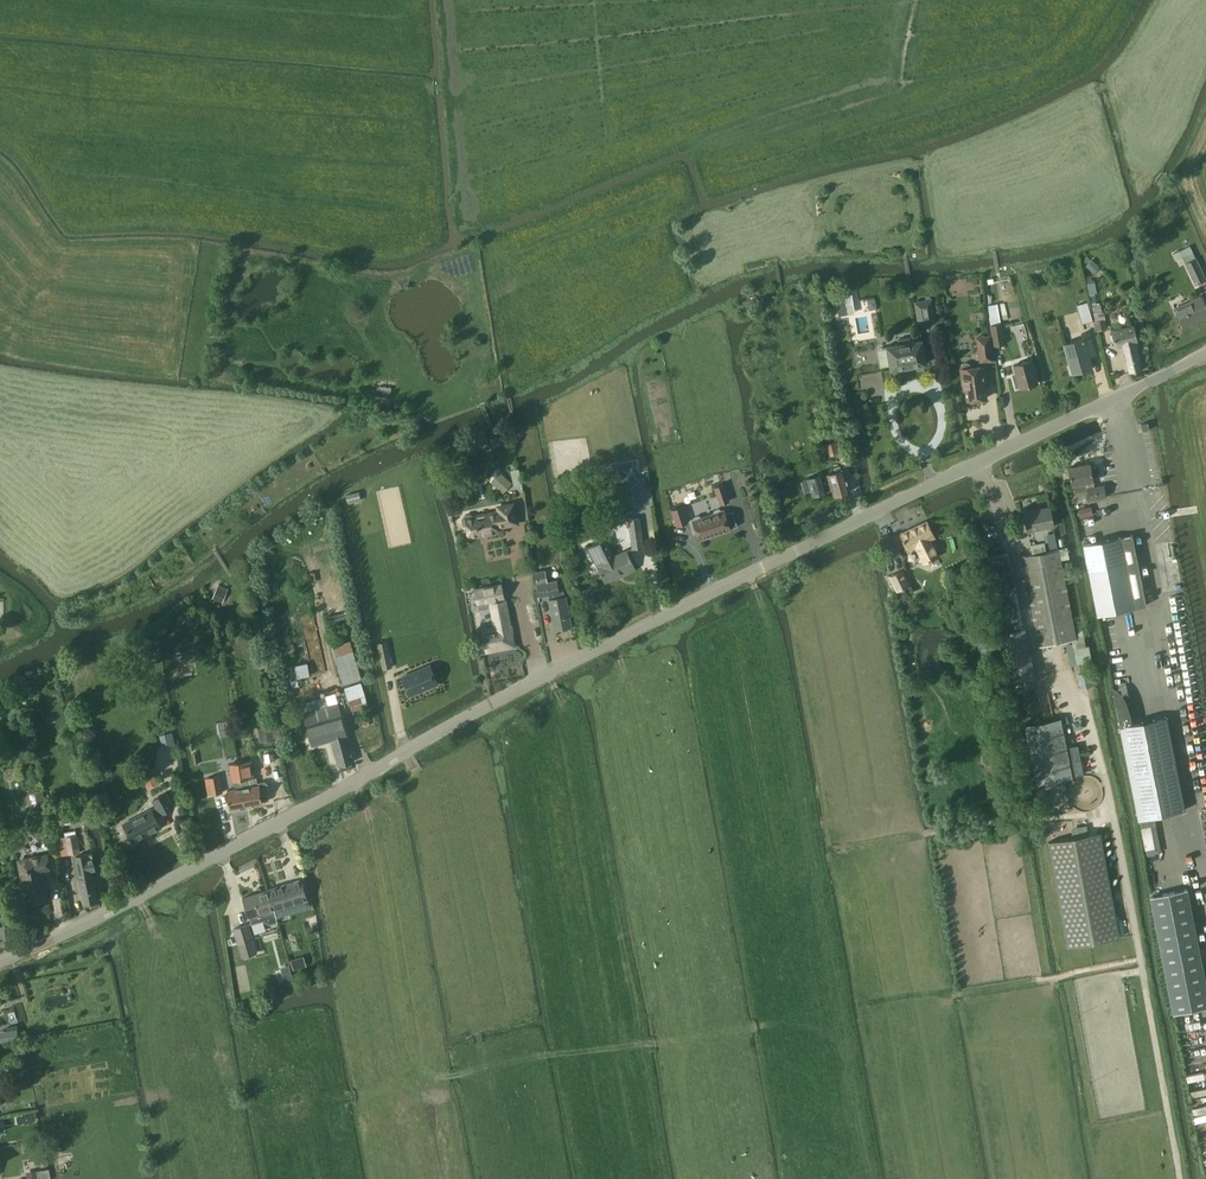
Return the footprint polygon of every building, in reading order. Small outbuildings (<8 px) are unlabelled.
[(1185,263),(1184,263),(1194,286),(1205,280),(1205,279),(1196,258),(1195,258),(1190,246),(1173,254),(1175,260),(1182,257),(1185,263)] [(1092,260),(1086,266),(1094,273),(1099,267),(1092,260)] [(1087,283),(1086,283),(1089,294),(1090,294),(1094,293),(1097,293),(1095,282),(1092,282),(1087,283)] [(844,295),(835,296),(838,316),(847,315),(844,295)] [(1200,296),(1174,309),(1182,327),(1205,316),(1205,308),(1200,296)] [(935,321),(931,299),(915,302),(919,323),(935,321)] [(1092,321),(1087,303),(1077,306),(1082,324),(1092,321)] [(1096,305),(1092,306),(1094,314),(1102,312),(1100,304),(1096,305)] [(990,317),(989,317),(990,325),(993,346),(1005,345),(1002,323),(1000,323),(999,316),(990,317)] [(1096,331),(1107,329),(1106,320),(1094,322),(1096,331)] [(1115,346),(1122,345),(1129,373),(1142,370),(1137,348),(1139,348),(1134,326),(1112,331),(1115,346)] [(1075,343),(1064,346),(1072,373),(1090,368),(1087,358),(1086,354),(1092,352),(1087,335),(1081,337),(1082,341),(1075,343)] [(967,400),(969,400),(970,402),(978,401),(978,399),(987,398),(984,376),(986,375),(985,366),(984,362),(993,361),(990,336),(977,338),(980,362),(981,366),(971,368),(971,367),(971,366),(971,365),(970,364),(969,364),(969,363),(968,363),(967,363),(966,363),(965,363),(964,363),(963,363),(963,364),(962,364),(961,365),(961,366),(961,367),(960,368),(961,369),(963,390),(966,389),(967,400)] [(926,364),(922,340),(910,342),(910,341),(909,338),(898,340),(899,343),(898,343),(898,344),(887,346),(891,370),(926,364)] [(1038,384),(1031,360),(1013,366),(1016,376),(1013,377),(1016,388),(1019,387),(1020,389),(1038,384)] [(392,388),(379,386),(378,393),(391,395),(392,388)] [(1149,431),(1148,423),(1141,424),(1142,432),(1149,431)] [(839,453),(836,442),(827,444),(829,456),(839,453)] [(1071,485),(1087,482),(1088,488),(1086,489),(1089,501),(1106,497),(1104,485),(1094,487),(1093,480),(1090,464),(1068,468),(1071,485)] [(841,470),(840,465),(833,467),(835,472),(827,474),(828,474),(822,476),(822,474),(807,478),(808,480),(811,491),(812,496),(827,492),(826,490),(832,489),(832,490),(834,496),(850,491),(843,469),(841,470)] [(512,483),(500,472),(491,483),(503,494),(512,483)] [(623,475),(615,476),(616,483),(624,482),(623,475)] [(719,505),(728,502),(722,485),(713,488),(719,505)] [(348,504),(361,501),(358,491),(345,495),(348,504)] [(463,524),(467,527),(469,538),(497,532),(497,527),(517,523),(513,504),(498,507),(499,512),(474,517),(470,514),(465,515),(462,519),(463,524)] [(1091,506),(1077,509),(1079,518),(1093,515),(1091,506)] [(675,526),(687,522),(681,507),(670,511),(675,526)] [(1050,507),(1024,512),(1027,532),(1054,527),(1050,507)] [(713,513),(711,514),(718,534),(730,530),(730,529),(737,526),(732,511),(725,514),(724,510),(721,511),(719,509),(714,511),(713,513)] [(718,534),(711,514),(701,517),(699,516),(693,517),(693,520),(692,520),(699,541),(718,534)] [(632,549),(644,548),(639,518),(628,520),(632,549)] [(916,546),(924,563),(938,556),(930,540),(934,538),(927,522),(900,534),(908,550),(916,546)] [(1032,552),(1047,551),(1047,548),(1057,547),(1056,534),(1046,535),(1046,543),(1032,544),(1032,552)] [(1097,615),(1146,605),(1132,535),(1083,545),(1097,615)] [(605,539),(592,546),(600,563),(599,564),(607,580),(623,572),(624,574),(635,569),(626,551),(626,549),(613,555),(605,539)] [(1021,558),(1039,647),(1077,639),(1059,550),(1021,558)] [(997,596),(1004,632),(1024,628),(1008,551),(988,555),(996,596),(997,596)] [(971,558),(970,558),(968,558),(967,559),(966,560),(965,561),(965,563),(965,564),(966,566),(967,567),(968,568),(970,568),(971,568),(973,567),(974,566),(974,564),(975,563),(975,561),(974,560),(973,559),(971,558)] [(888,577),(896,593),(910,586),(902,570),(888,577)] [(545,571),(535,572),(537,584),(547,582),(545,571)] [(547,582),(537,584),(540,597),(549,596),(559,594),(559,591),(558,588),(557,580),(547,582)] [(212,599),(223,603),(227,592),(226,592),(228,587),(218,584),(212,599)] [(501,585),(475,590),(478,603),(504,598),(501,585)] [(549,599),(548,600),(554,630),(561,629),(562,631),(569,630),(568,627),(571,627),(566,596),(564,597),(563,590),(559,591),(559,594),(549,596),(549,599)] [(905,590),(899,593),(902,600),(909,597),(905,590)] [(483,630),(487,651),(513,646),(504,601),(491,603),(496,628),(483,630)] [(1025,628),(1024,628),(1004,632),(1003,633),(1012,680),(1034,676),(1025,628)] [(332,647),(344,684),(362,678),(350,641),(332,647)] [(382,670),(392,668),(387,641),(377,643),(382,670)] [(299,686),(297,677),(310,675),(308,663),(295,665),(295,666),(282,668),(284,680),(282,680),(285,700),(294,699),(292,687),(299,686)] [(430,665),(401,677),(409,695),(438,683),(430,665)] [(360,683),(344,688),(352,712),(368,707),(364,696),(360,683)] [(1115,704),(1119,726),(1137,820),(1139,820),(1153,817),(1186,811),(1167,716),(1132,724),(1130,714),(1125,699),(1123,695),(1119,691),(1116,688),(1112,685),(1116,704),(1115,704)] [(354,761),(347,735),(335,694),(301,704),(312,745),(331,740),(338,766),(354,761)] [(360,719),(363,727),(369,725),(366,717),(360,719)] [(1072,777),(1060,718),(1024,725),(1036,784),(1072,777)] [(273,740),(271,724),(258,726),(260,742),(273,740)] [(163,745),(174,742),(172,732),(160,735),(163,745)] [(1067,746),(1072,774),(1080,773),(1075,745),(1067,746)] [(239,763),(238,763),(246,807),(262,804),(261,796),(267,795),(269,792),(267,783),(264,781),(257,783),(258,785),(250,786),(249,779),(255,778),(252,760),(239,763)] [(235,789),(227,791),(230,809),(246,807),(238,763),(237,763),(229,764),(232,782),(234,781),(235,789)] [(147,775),(141,778),(145,785),(151,781),(147,775)] [(211,795),(223,793),(220,775),(208,777),(211,795)] [(28,793),(31,808),(46,804),(43,790),(28,793)] [(151,800),(155,807),(160,815),(175,807),(167,792),(151,800)] [(160,815),(155,807),(123,824),(133,842),(161,827),(156,818),(160,815)] [(1154,848),(1150,825),(1154,824),(1153,817),(1139,820),(1140,827),(1145,850),(1154,848)] [(1120,938),(1101,833),(1048,843),(1067,947),(1120,938)] [(68,855),(80,853),(77,835),(65,837),(68,855)] [(26,905),(50,900),(48,891),(50,890),(47,877),(46,877),(45,877),(44,873),(51,872),(48,853),(17,859),(21,882),(18,883),(21,898),(24,897),(26,905)] [(75,857),(79,878),(84,904),(97,901),(92,876),(91,871),(95,871),(92,854),(75,857)] [(302,880),(268,890),(276,917),(291,913),(289,905),(307,899),(302,880)] [(277,922),(276,917),(268,890),(243,897),(249,917),(252,924),(263,920),(270,924),(277,922)] [(1173,1013),(1205,1007),(1205,984),(1188,890),(1151,897),(1173,1013)] [(233,929),(242,958),(258,953),(249,924),(233,929)] [(307,965),(305,957),(291,961),(294,969),(307,965)] [(281,986),(293,982),(287,965),(275,969),(281,986)] [(14,1029),(0,1033),(0,1041),(16,1037),(14,1029)] [(36,1170),(26,1172),(27,1178),(38,1178),(36,1170)]
